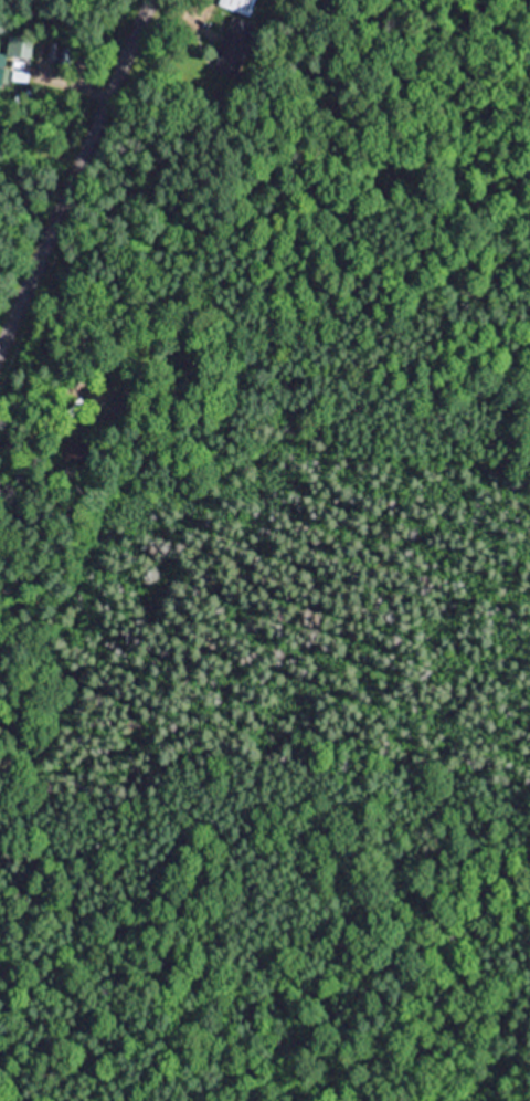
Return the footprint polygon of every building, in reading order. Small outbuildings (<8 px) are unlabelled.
[(248,15),(252,0),(217,0),(215,4),(248,15)] [(210,66),(236,76),(256,26),(230,16),(210,66)] [(1,89),(4,56),(28,58),(30,38),(6,35),(5,52),(0,52),(0,89),(1,89)]
